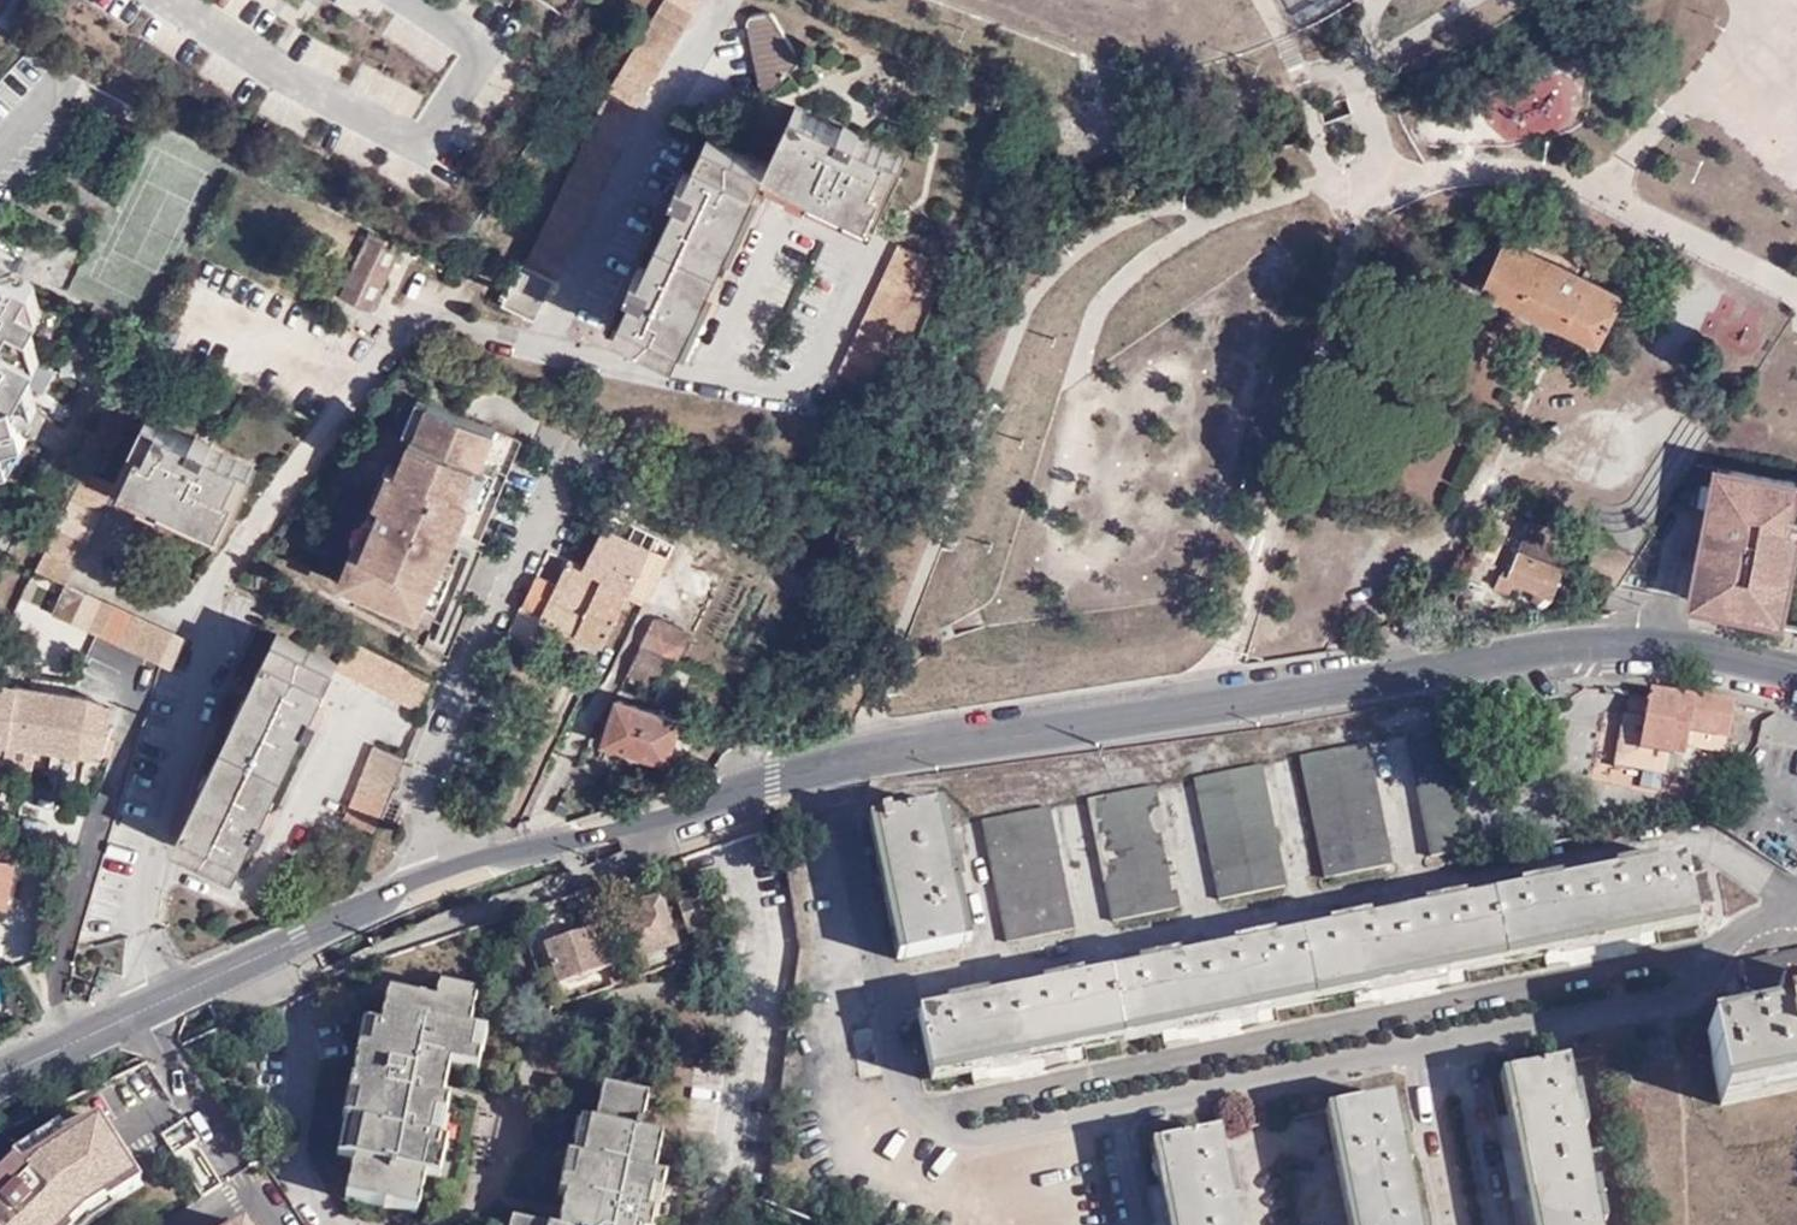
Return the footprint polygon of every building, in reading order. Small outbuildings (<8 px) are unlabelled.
[(605,80),(631,98),(695,0),(657,0),(605,80)] [(792,45),(768,13),(762,12),(758,12),(751,16),(747,24),(751,75),(758,81),(763,82),(793,62),(795,54),(792,45)] [(1484,89),(1494,142),(1564,130),(1555,77),(1484,89)] [(631,98),(602,85),(516,253),(512,252),(492,293),(525,310),(631,98)] [(771,160),(701,126),(609,316),(679,350),(769,164),(799,178),(796,185),(848,211),(852,204),(878,217),(909,157),(799,105),(771,160)] [(393,240),(365,225),(331,290),(360,306),(393,240)] [(1638,305),(1510,240),(1486,289),(1602,343),(1607,331),(1624,339),(1638,305)] [(871,384),(930,257),(901,243),(841,369),(871,384)] [(0,269),(0,474),(7,472),(20,449),(14,427),(25,408),(20,390),(30,373),(22,345),(32,328),(21,291),(3,279),(0,269)] [(389,502),(382,519),(367,552),(358,548),(343,580),(422,618),(462,542),(494,474),(489,470),(504,438),(439,407),(423,439),(419,438),(404,470),(389,502)] [(122,476),(124,477),(231,536),(266,470),(218,445),(220,441),(204,432),(202,435),(158,410),(122,476)] [(1699,459),(1671,501),(1676,502),(1703,460),(1699,459)] [(1719,463),(1703,460),(1676,502),(1710,509),(1719,463)] [(75,574),(78,576),(124,477),(122,476),(95,462),(48,562),(75,574)] [(1796,535),(1796,479),(1719,463),(1710,509),(1692,597),(1781,615),(1796,535)] [(380,498),(389,502),(404,470),(395,465),(380,498)] [(367,552),(382,519),(374,514),(358,548),(367,552)] [(1576,534),(1533,519),(1512,571),(1505,569),(1493,585),(1509,591),(1514,580),(1553,593),(1576,534)] [(625,532),(614,526),(591,568),(631,588),(651,547),(670,557),(676,546),(630,523),(625,532)] [(1635,554),(1598,540),(1586,571),(1616,582),(1635,554)] [(631,588),(649,598),(670,557),(651,547),(631,588)] [(541,575),(510,635),(528,644),(545,612),(605,641),(631,588),(591,568),(574,558),(559,583),(541,575)] [(154,644),(151,657),(177,670),(194,639),(78,576),(75,574),(59,609),(119,640),(154,644)] [(626,684),(659,698),(675,658),(681,659),(693,631),(658,614),(626,684)] [(119,640),(151,657),(154,644),(119,640)] [(333,679),(418,721),(434,685),(351,643),(337,672),(276,644),(175,851),(235,881),(333,679)] [(0,684),(0,742),(3,742),(10,744),(53,750),(63,751),(107,755),(113,723),(108,720),(111,705),(87,696),(0,684)] [(1737,705),(1649,693),(1649,698),(1646,716),(1732,729),(1737,705)] [(690,719),(619,695),(604,740),(632,750),(636,740),(649,745),(646,754),(670,761),(673,753),(680,755),(690,719)] [(1646,716),(1649,698),(1633,697),(1629,716),(1645,719),(1646,716)] [(1645,719),(1629,716),(1628,716),(1618,766),(1693,781),(1700,749),(1728,754),(1730,741),(1691,733),(1686,759),(1640,751),(1645,719)] [(1732,729),(1646,716),(1645,719),(1640,751),(1686,759),(1691,733),(1730,741),(1732,729)] [(1444,742),(1442,730),(1409,736),(1430,857),(1464,849),(1447,756),(1444,742)] [(1453,740),(1444,742),(1447,756),(1455,755),(1453,740)] [(61,772),(63,751),(53,750),(10,744),(7,765),(61,772)] [(1392,863),(1368,745),(1302,758),(1325,877),(1392,863)] [(339,818),(368,832),(400,761),(371,747),(339,818)] [(1219,899),(1287,885),(1262,766),(1194,779),(1219,899)] [(1181,906),(1157,787),(1091,801),(1115,920),(1181,906)] [(962,951),(936,812),(922,814),(917,798),(887,803),(890,819),(877,822),(890,887),(905,961),(962,951)] [(1074,928),(1050,808),(984,822),(1009,942),(1074,928)] [(1696,914),(1694,906),(1688,874),(1684,857),(1639,866),(1637,859),(1624,862),(1625,868),(1545,885),(1543,877),(1528,881),(1529,888),(1451,904),(1449,896),(1431,899),(1433,907),(1354,923),(1352,916),(1338,919),(1339,927),(1264,942),(1263,936),(1251,938),(1253,946),(1164,964),(1163,956),(1150,959),(1151,966),(1072,982),(1071,975),(1056,978),(1057,985),(976,1001),(974,992),(956,996),(958,1004),(918,1012),(930,1071),(972,1063),(975,1083),(994,1079),(1013,1075),(1008,1052),(1047,1044),(1051,1066),(1070,1062),(1086,1059),(1081,1036),(1166,1019),(1170,1042),(1190,1037),(1209,1034),(1205,1014),(1241,1007),(1245,1027),(1263,1023),(1281,1019),(1277,999),(1352,984),(1356,1005),(1374,1001),(1395,997),(1391,976),(1428,968),(1432,989),(1451,985),(1465,982),(1461,961),(1545,944),(1549,964),(1570,960),(1585,956),(1581,936),(1618,928),(1622,950),(1638,947),(1657,943),(1653,923),(1696,914)] [(11,872),(13,861),(0,859),(0,870),(11,872)] [(5,909),(11,872),(0,870),(0,908),(5,909)] [(1688,874),(1694,906),(1715,902),(1708,870),(1688,874)] [(709,927),(697,893),(682,900),(692,933),(709,927)] [(680,941),(663,894),(643,900),(647,909),(618,919),(632,958),(680,941)] [(620,963),(607,923),(545,944),(559,983),(620,963)] [(1796,1086),(1796,955),(1740,967),(1743,977),(1746,976),(1749,993),(1745,994),(1744,1001),(1744,1008),(1761,1009),(1763,1017),(1743,1021),(1744,1025),(1710,1032),(1724,1100),(1796,1086)] [(471,1038),(479,998),(443,989),(438,1005),(390,995),(381,1031),(366,1028),(338,1158),(355,1162),(348,1200),(421,1215),(428,1178),(443,1181),(449,1147),(443,1146),(450,1109),(445,1109),(450,1077),(477,1083),(486,1042),(471,1038)] [(1565,1061),(1509,1073),(1540,1224),(1599,1224),(1596,1213),(1605,1211),(1603,1201),(1602,1195),(1594,1197),(1577,1117),(1583,1115),(1582,1109),(1580,1101),(1574,1102),(1565,1061)] [(650,1101),(603,1091),(595,1126),(582,1124),(575,1158),(566,1157),(558,1196),(567,1198),(562,1224),(655,1224),(657,1217),(661,1218),(670,1180),(658,1178),(666,1143),(642,1138),(650,1101)] [(1392,1099),(1334,1110),(1357,1224),(1417,1224),(1404,1158),(1411,1157),(1409,1146),(1407,1137),(1400,1139),(1392,1099)] [(80,1224),(137,1188),(95,1123),(64,1144),(61,1139),(14,1170),(11,1167),(0,1177),(0,1224),(79,1224),(80,1224)] [(1218,1136),(1161,1147),(1177,1224),(1237,1224),(1230,1192),(1238,1191),(1236,1181),(1234,1175),(1227,1176),(1218,1136)]
